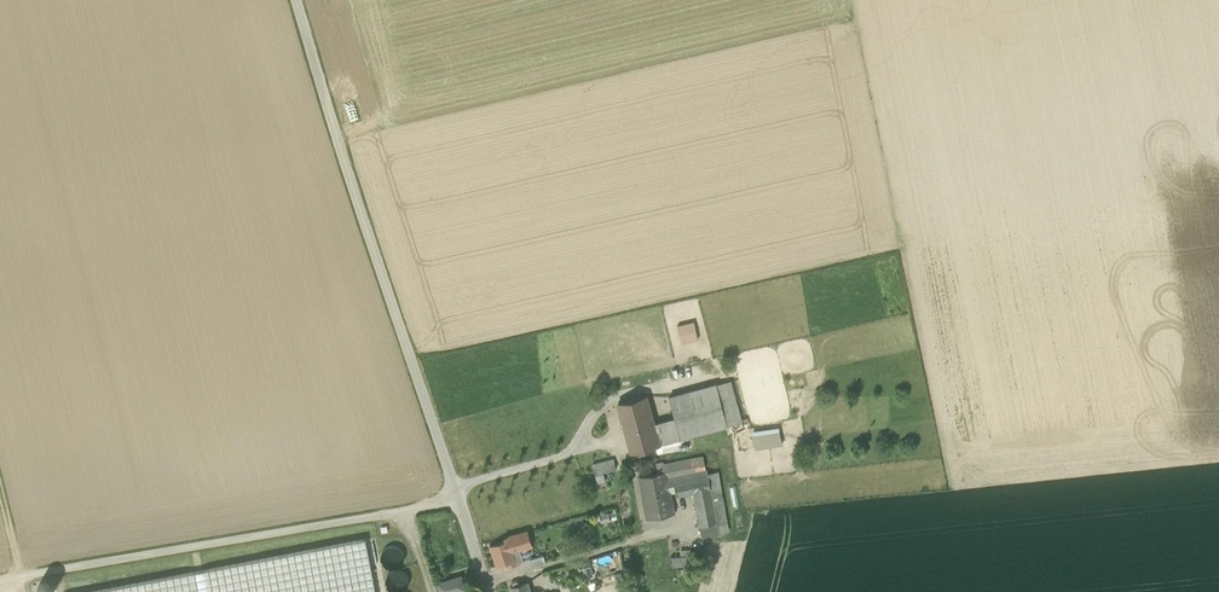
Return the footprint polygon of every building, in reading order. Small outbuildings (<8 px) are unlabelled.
[(692,320),(675,325),(680,344),(697,339),(692,320)] [(730,381),(716,384),(727,426),(740,422),(730,381)] [(679,438),(727,426),(716,384),(668,396),(673,417),(679,438)] [(617,401),(629,450),(655,443),(650,423),(643,394),(617,401)] [(655,444),(679,438),(673,417),(650,423),(655,443),(655,444)] [(757,436),(758,448),(781,445),(779,433),(757,436)] [(677,461),(674,465),(677,475),(706,470),(703,457),(677,461)] [(595,466),(597,475),(604,473),(617,470),(615,461),(595,466)] [(657,469),(658,473),(665,471),(665,467),(664,463),(664,462),(655,463),(656,469),(657,469)] [(693,492),(700,525),(717,522),(708,473),(707,470),(706,470),(677,475),(674,465),(665,467),(665,471),(666,471),(671,493),(676,492),(677,496),(693,492)] [(666,471),(665,471),(658,473),(639,476),(647,518),(675,513),(671,493),(666,471)] [(718,472),(708,473),(717,522),(719,533),(729,531),(718,472)] [(606,482),(604,473),(597,475),(599,484),(606,482)] [(719,533),(717,522),(700,525),(702,536),(719,533)] [(519,547),(520,551),(529,548),(532,547),(527,530),(524,532),(528,544),(519,547)] [(508,563),(509,567),(524,562),(523,560),(520,551),(519,547),(528,544),(524,532),(504,538),(505,541),(490,545),(496,566),(508,563)] [(365,538),(90,591),(376,591),(365,538)] [(532,557),(529,548),(520,551),(523,560),(532,557)] [(544,555),(530,559),(532,566),(546,562),(544,555)] [(671,556),(672,567),(691,565),(690,555),(671,556)] [(588,564),(580,568),(584,577),(593,574),(588,564)] [(461,576),(450,579),(454,591),(465,589),(461,576)] [(454,591),(450,579),(438,583),(440,591),(454,591)] [(43,583),(38,587),(38,591),(52,591),(53,589),(49,584),(43,583)] [(527,583),(511,587),(512,591),(530,591),(527,583)] [(34,585),(23,584),(22,591),(33,591),(34,585)]
